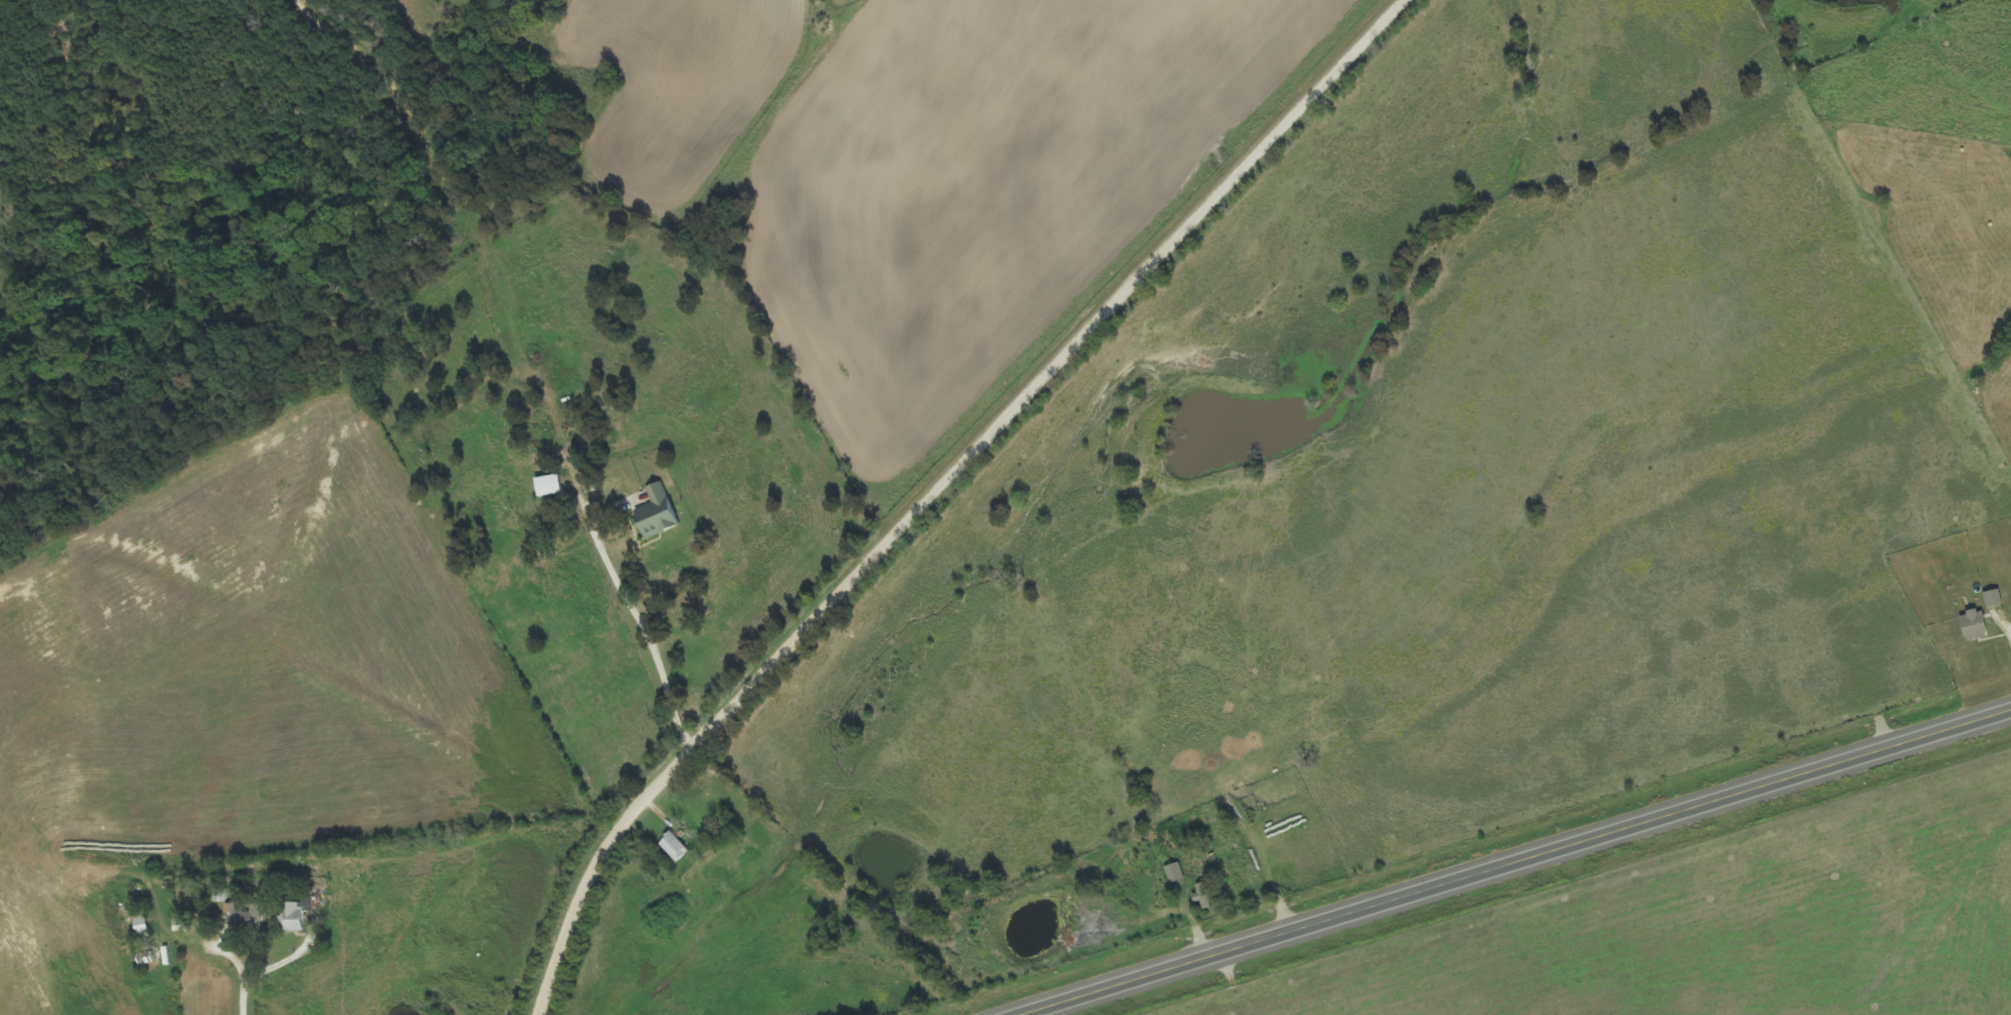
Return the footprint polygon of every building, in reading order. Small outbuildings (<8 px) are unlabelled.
[(541,498),(565,493),(561,475),(537,479),(541,498)] [(648,540),(684,525),(677,509),(675,510),(663,482),(646,490),(650,499),(634,506),(648,540)] [(1985,593),(1988,608),(2004,605),(2001,590),(1985,593)] [(1986,610),(1963,615),(1968,642),(1991,637),(1986,610)] [(661,845),(678,864),(691,852),(673,833),(661,845)] [(1165,869),(1170,885),(1186,880),(1181,864),(1165,869)] [(1204,910),(1220,908),(1217,884),(1198,886),(1199,899),(1203,898),(1204,910)] [(229,928),(261,928),(261,905),(251,905),(251,913),(243,913),(243,906),(229,906),(229,928)] [(306,932),(305,905),(282,906),(283,933),(306,932)]
